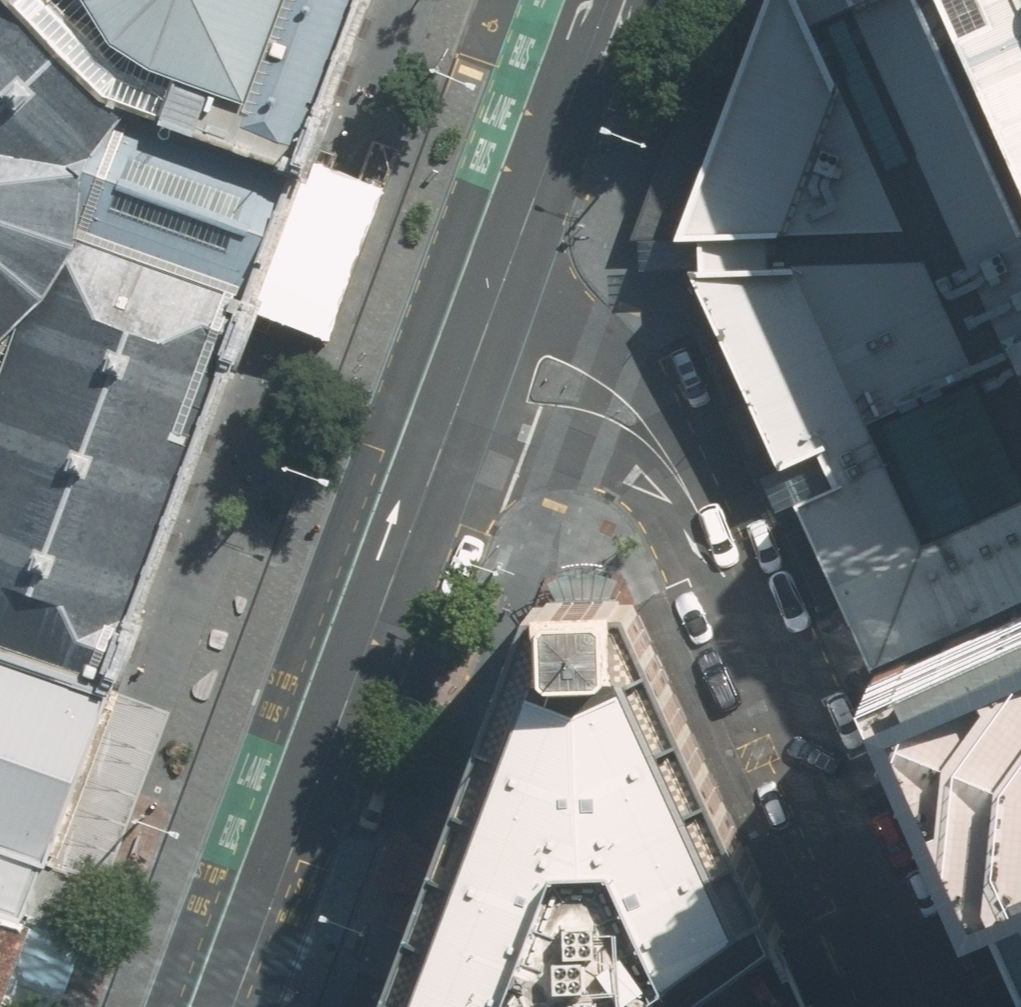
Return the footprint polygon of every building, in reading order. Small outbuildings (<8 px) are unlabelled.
[(132,647),(155,587),(207,448),(234,375),(252,328),(264,297),(273,272),(287,234),(300,200),(310,173),(322,141),(375,0),(0,0),(0,653),(111,696),(132,647)] [(860,8),(834,17),(813,27),(801,0),(767,0),(755,32),(728,102),(709,154),(679,236),(714,234),(715,251),(715,267),(693,268),(714,315),(725,341),(737,368),(749,395),(761,423),(780,469),(819,452),(821,458),(824,463),(828,473),(832,482),(792,499),(815,551),(841,607),(842,613),(868,668),(963,627),(1020,602),(1020,601),(1020,238),(1016,226),(1003,197),(985,154),(971,121),(957,89),(941,52),(925,16),(919,0),(856,0),(860,8)] [(1016,226),(1020,224),(1020,0),(919,0),(925,16),(941,52),(957,89),(971,121),(985,154),(1003,197),(1016,226)] [(273,272),(264,297),(317,316),(362,192),(310,173),(300,200),(287,234),(273,272)] [(1020,602),(963,627),(868,668),(909,749),(973,899),(1020,877),(1020,601),(1020,602)] [(408,995),(447,1006),(666,1006),(764,941),(624,617),(543,603),(408,995)] [(26,922),(33,904),(82,772),(104,714),(111,696),(0,653),(0,912),(26,922)] [(985,916),(998,946),(1020,998),(1020,899),(985,916)] [(0,912),(0,993),(26,922),(0,912)] [(781,980),(764,941),(666,1006),(793,1006),(781,980)] [(408,995),(403,1006),(447,1006),(408,995)]
